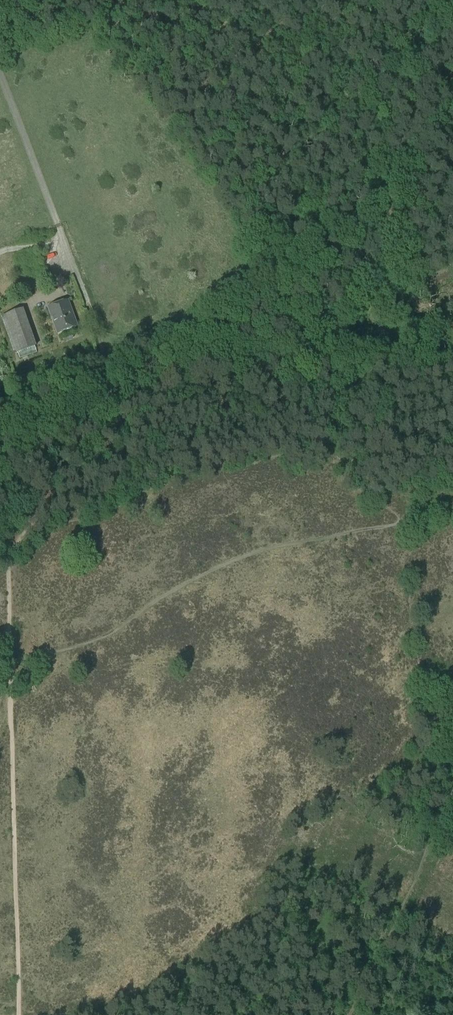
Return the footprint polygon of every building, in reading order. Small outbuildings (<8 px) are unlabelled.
[(69,301),(48,308),(58,334),(78,327),(69,301)] [(36,345),(33,336),(32,334),(13,341),(17,353),(18,353),(20,358),(37,352),(34,346),(36,345)]
